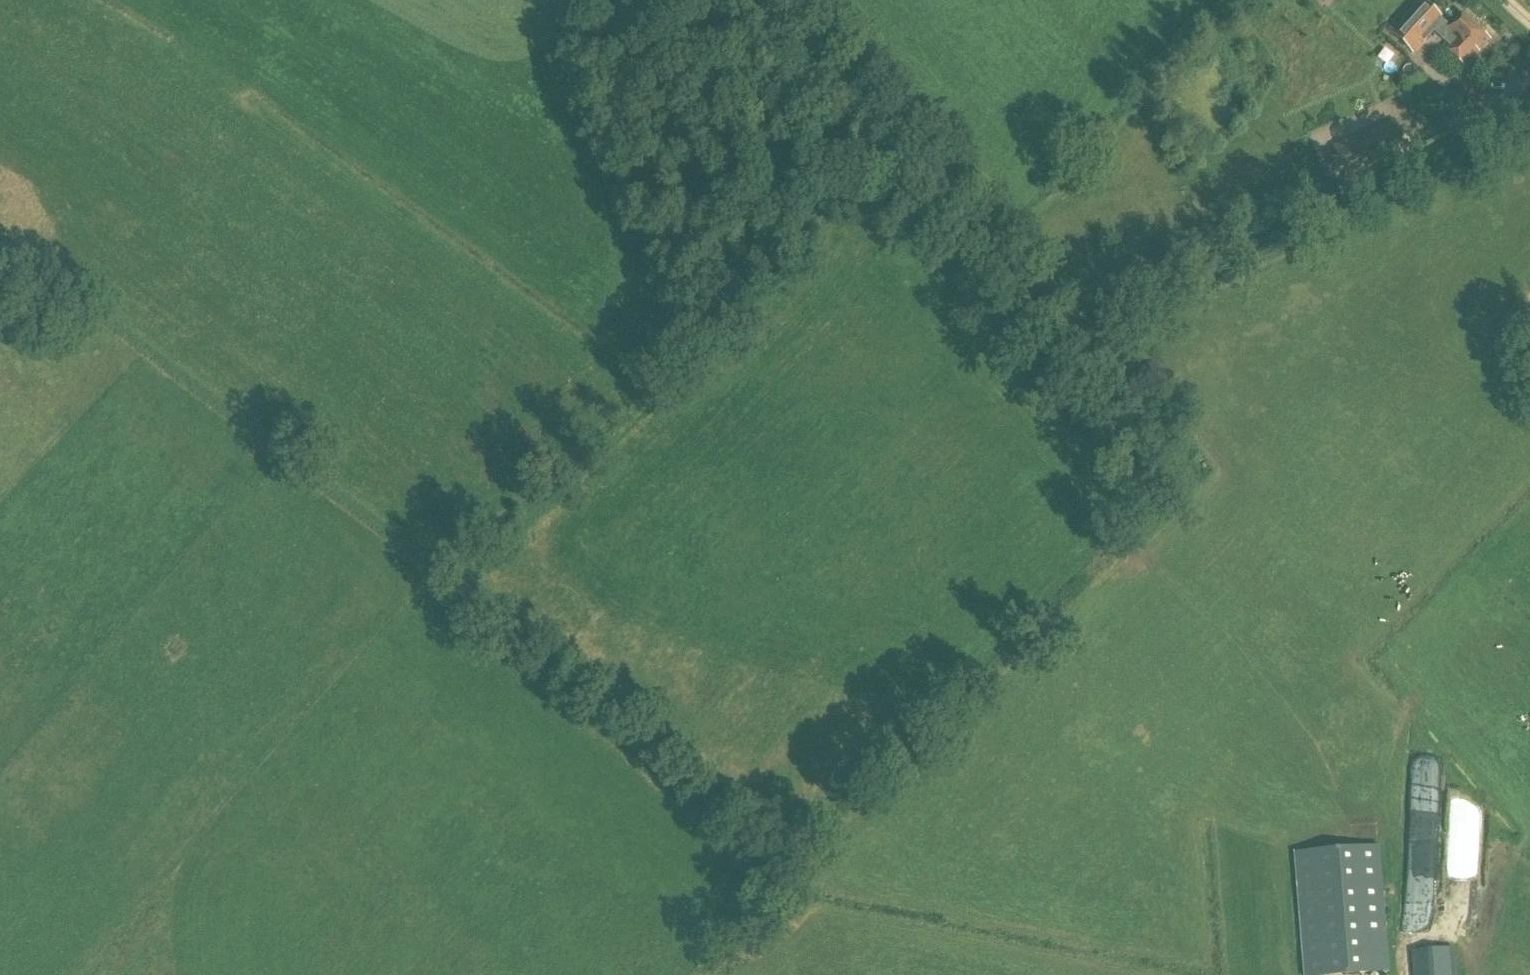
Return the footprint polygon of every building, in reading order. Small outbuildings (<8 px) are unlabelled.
[(1465,66),(1489,40),(1462,14),(1449,28),(1439,19),(1441,17),(1422,0),(1421,0),(1391,33),(1413,53),(1434,30),(1447,42),(1443,46),(1465,66)] [(1333,147),(1347,181),(1409,155),(1395,122),(1333,147)] [(1305,974),(1350,974),(1390,972),(1380,847),(1295,854),(1305,974)] [(1454,949),(1413,952),(1415,974),(1456,974),(1454,949)]
